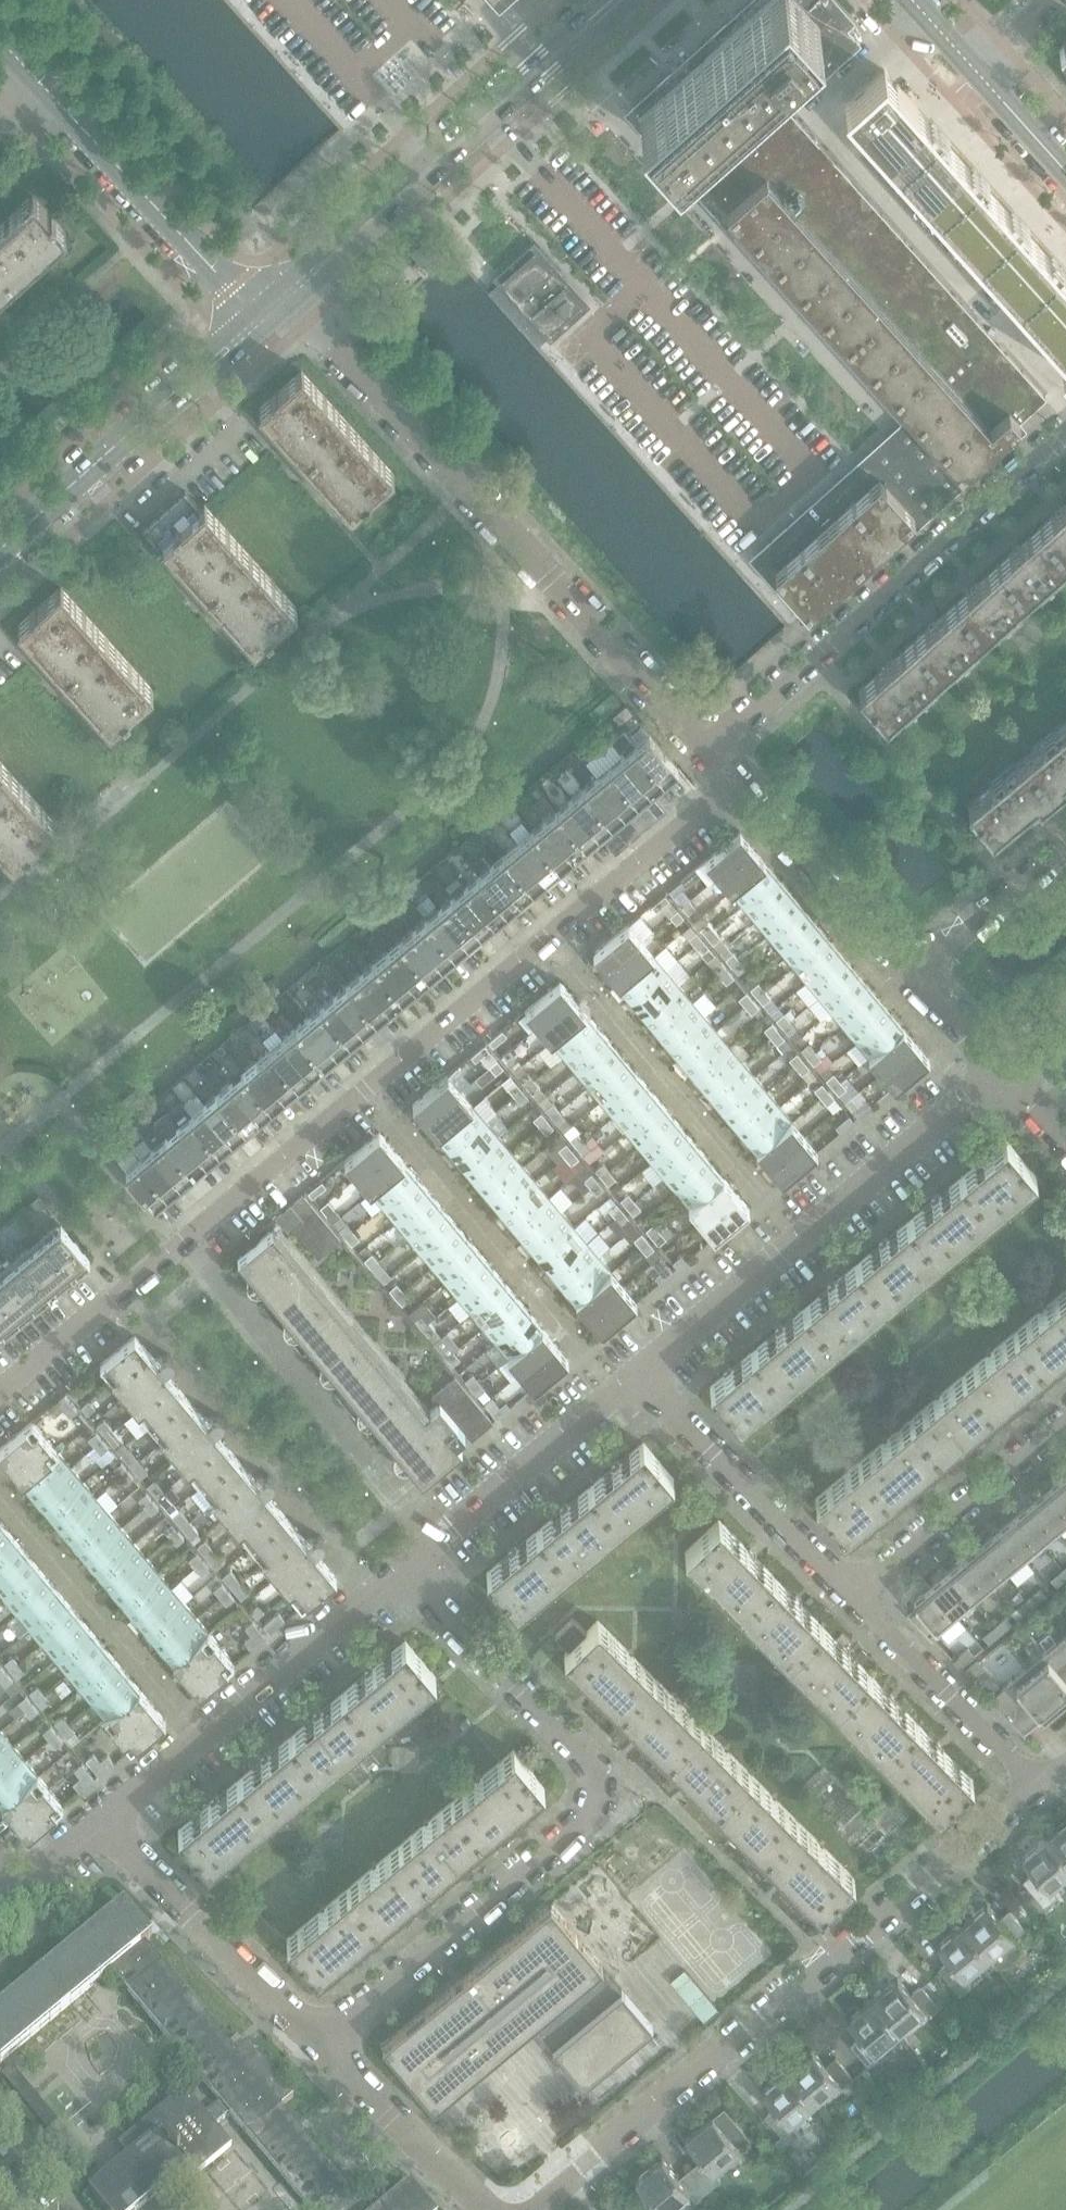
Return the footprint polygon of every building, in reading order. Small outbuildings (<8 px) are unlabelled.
[(814,138),(787,108),(860,43),(822,0),(764,0),(639,112),(961,472),(1045,396),(814,138)] [(849,110),(1065,353),(1065,272),(888,74),(849,110)] [(66,232),(55,220),(56,219),(51,213),(50,214),(32,194),(0,223),(0,262),(15,279),(66,232)] [(582,303),(563,282),(562,284),(551,271),(552,270),(533,248),(501,278),(520,299),(521,297),(533,310),(531,311),(550,333),(582,303)] [(15,279),(0,262),(0,292),(15,279)] [(305,459),(347,421),(301,369),(277,391),(276,389),(270,395),(271,396),(258,407),(305,459)] [(370,494),(389,477),(394,472),(347,421),(305,459),(351,511),(364,499),(365,501),(371,496),(370,494)] [(819,508),(816,511),(826,523),(861,561),(864,558),(868,555),(884,541),(886,539),(889,536),(893,532),(907,520),(910,517),(914,514),(879,475),(869,463),(865,467),(862,470),(846,484),(843,487),(823,505),(819,508)] [(200,507),(185,490),(174,500),(189,517),(200,507)] [(189,517),(174,500),(164,509),(179,526),(189,517)] [(250,555),(228,530),(204,503),(200,507),(189,517),(179,526),(168,536),(161,542),(208,593),(250,555)] [(1041,525),(1065,553),(1065,503),(1041,525)] [(179,526),(164,509),(154,518),(168,536),(179,526)] [(768,555),(764,558),(774,569),(809,608),(813,605),(816,602),(828,591),(834,586),(838,583),(855,567),(859,564),(861,561),(826,523),(816,511),(813,513),(810,517),(805,521),(795,530),(791,534),(789,536),(771,551),(768,555)] [(168,536),(154,518),(142,528),(157,545),(161,542),(168,536)] [(1059,565),(1065,559),(1065,553),(1041,525),(998,564),(1026,595),(1059,565)] [(297,607),(273,580),(250,555),(208,593),(254,645),(267,634),(268,635),(274,630),(273,628),(297,607)] [(984,632),(1026,595),(998,564),(956,601),(984,632)] [(107,637),(84,612),(60,585),(36,607),(35,606),(29,611),(30,612),(18,624),(64,675),(107,637)] [(942,670),(984,632),(956,601),(914,639),(942,670)] [(153,689),(130,663),(107,637),(64,675),(110,727),(123,716),(124,717),(130,712),(129,710),(153,689)] [(886,720),(932,679),(942,670),(914,639),(858,689),(886,720)] [(1025,757),(1053,791),(1065,781),(1065,779),(1063,776),(1065,773),(1065,723),(1025,757)] [(594,746),(607,735),(600,727),(587,738),(594,746)] [(678,767),(658,743),(649,732),(636,743),(665,778),(678,767)] [(594,746),(587,738),(581,743),(587,751),(594,746)] [(665,778),(636,743),(623,754),(652,789),(665,778)] [(652,789),(623,754),(610,765),(639,800),(652,789)] [(1039,803),(1053,791),(1025,757),(967,805),(992,835),(1036,798),(1039,803)] [(0,760),(0,780),(10,771),(0,760)] [(639,800),(610,765),(596,776),(625,811),(639,800)] [(33,796),(10,771),(0,780),(0,846),(13,861),(26,850),(28,851),(33,846),(32,844),(56,823),(33,796)] [(625,811),(596,776),(583,787),(613,822),(625,811)] [(613,822),(583,787),(570,798),(599,833),(613,822)] [(541,795),(536,789),(532,792),(537,798),(541,795)] [(599,833),(570,798),(557,809),(586,844),(599,833)] [(586,844),(557,809),(544,820),(573,855),(586,844)] [(573,855),(544,820),(531,830),(560,866),(573,855)] [(560,866),(531,830),(518,841),(547,876),(560,866)] [(717,875),(752,846),(740,830),(704,859),(717,875)] [(547,876),(518,841),(505,852),(534,887),(547,876)] [(730,890),(765,861),(752,846),(717,875),(730,890)] [(534,887),(505,852),(492,863),(520,899),(534,887)] [(742,905),(778,876),(765,861),(730,890),(742,905)] [(520,899),(492,863),(479,874),(508,909),(520,899)] [(508,909),(479,874),(465,885),(494,920),(508,909)] [(755,920),(790,891),(778,876),(742,905),(755,920)] [(673,896),(686,885),(682,879),(668,890),(673,896)] [(494,920),(465,885),(452,896),(482,931),(494,920)] [(768,935),(803,906),(790,891),(755,920),(768,935)] [(655,910),(669,899),(664,893),(651,904),(655,910)] [(482,931),(452,896),(439,907),(468,942),(482,931)] [(695,907),(689,899),(681,905),(688,913),(695,907)] [(780,951),(815,921),(803,906),(768,935),(780,951)] [(468,942),(439,907),(426,918),(455,953),(468,942)] [(684,917),(677,909),(669,915),(676,923),(684,917)] [(455,953),(426,918),(413,929),(442,964),(455,953)] [(793,966),(828,937),(815,921),(780,951),(793,966)] [(714,929),(708,922),(700,928),(706,936),(714,929)] [(605,968),(640,939),(628,923),(593,953),(605,968)] [(442,964),(413,929),(400,940),(429,975),(442,964)] [(720,937),(714,929),(706,936),(713,943),(720,937)] [(702,939),(696,931),(688,938),(695,945),(702,939)] [(806,981),(841,952),(828,937),(793,966),(806,981)] [(618,983),(653,954),(640,939),(605,968),(618,983)] [(709,946),(702,939),(695,945),(701,953),(709,946)] [(429,975),(400,940),(387,951),(416,986),(429,975)] [(739,959),(749,951),(746,948),(737,956),(739,959)] [(416,986),(387,951),(374,961),(403,996),(416,986)] [(739,959),(733,952),(725,958),(731,966),(739,959)] [(818,996),(853,967),(841,952),(806,981),(818,996)] [(631,998),(666,969),(653,954),(618,983),(631,998)] [(745,967),(739,959),(731,966),(738,973),(745,967)] [(403,996),(374,961),(361,972),(390,1008),(403,996)] [(727,969),(721,961),(713,968),(720,975),(727,969)] [(831,1011),(866,982),(853,967),(818,996),(831,1011)] [(643,1013),(678,984),(666,969),(631,998),(643,1013)] [(734,977),(727,969),(720,975),(726,983),(734,977)] [(390,1008),(361,972),(348,983),(377,1018),(390,1008)] [(537,1025),(572,996),(560,980),(525,1010),(537,1025)] [(764,989),(758,982),(750,988),(756,996),(764,989)] [(844,1026),(879,997),(866,982),(831,1011),(844,1026)] [(377,1018),(348,983),(334,994),(364,1029),(377,1018)] [(656,1029),(691,999),(678,984),(643,1013),(656,1029)] [(770,997),(764,989),(756,996),(763,1003),(770,997)] [(752,999),(746,992),(738,998),(745,1006),(752,999)] [(364,1029),(334,994),(321,1005),(350,1040),(364,1029)] [(550,1040),(585,1011),(572,996),(537,1025),(550,1040)] [(856,1042),(891,1012),(879,997),(844,1026),(856,1042)] [(668,1044),(704,1015),(691,999),(656,1029),(668,1044)] [(759,1007),(752,999),(745,1006),(751,1013),(759,1007)] [(350,1040),(321,1005),(308,1016),(338,1051),(350,1040)] [(795,1016),(790,1010),(785,1014),(790,1020),(795,1016)] [(563,1055),(598,1026),(585,1011),(550,1040),(563,1055)] [(869,1057),(904,1027),(891,1012),(856,1042),(869,1057)] [(790,1020),(783,1013),(776,1019),(782,1026),(790,1020)] [(681,1059),(716,1030),(704,1015),(668,1044),(681,1059)] [(338,1051),(308,1016),(295,1027),(325,1062),(338,1051)] [(796,1028),(790,1020),(782,1026),(788,1034),(796,1028)] [(778,1030),(772,1022),(764,1029),(770,1036),(778,1030)] [(575,1070),(610,1041),(598,1026),(563,1055),(575,1070)] [(325,1062),(295,1027),(282,1038),(312,1073),(325,1062)] [(881,1072),(917,1043),(904,1027),(869,1057),(881,1072)] [(493,1046),(506,1035),(502,1030),(488,1041),(493,1046)] [(694,1074),(729,1045),(716,1030),(681,1059),(694,1074)] [(784,1037),(778,1030),(770,1036),(777,1044),(784,1037)] [(312,1073),(282,1038),(269,1049),(298,1084),(312,1073)] [(588,1085),(623,1056),(610,1041),(575,1070),(588,1085)] [(815,1050),(808,1042),(801,1049),(807,1056),(815,1050)] [(894,1087),(929,1058),(917,1043),(881,1072),(894,1087)] [(475,1061),(489,1050),(484,1044),(471,1056),(475,1061)] [(706,1089),(741,1060),(729,1045),(694,1074),(706,1089)] [(826,1053),(820,1047),(816,1050),(821,1057),(826,1053)] [(298,1084),(269,1049),(256,1060),(285,1095),(298,1084)] [(515,1057),(509,1050),(501,1056),(507,1064),(515,1057)] [(821,1058),(815,1050),(807,1056),(813,1064),(821,1058)] [(803,1060),(797,1052),(789,1059),(795,1066),(803,1060)] [(600,1101),(635,1071),(623,1056),(588,1085),(600,1101)] [(503,1067),(497,1059),(489,1066),(495,1073),(503,1067)] [(285,1095),(256,1060),(243,1071),(272,1106),(285,1095)] [(719,1104),(754,1075),(741,1060),(706,1089),(719,1104)] [(809,1067),(803,1060),(795,1066),(802,1074),(809,1067)] [(193,1084),(203,1076),(195,1066),(194,1066),(185,1074),(193,1084)] [(272,1106),(243,1071),(230,1082),(259,1117),(272,1106)] [(613,1116),(648,1087),(635,1071),(600,1101),(613,1116)] [(534,1079),(527,1072),(520,1078),(526,1086),(534,1079)] [(840,1080),(833,1073),(826,1079),(832,1087),(840,1080)] [(425,1119),(460,1089),(447,1074),(412,1103),(425,1119)] [(732,1120),(767,1090),(754,1075),(719,1104),(732,1120)] [(853,1082),(846,1075),(840,1080),(846,1088),(853,1082)] [(540,1087),(534,1079),(526,1086),(532,1093),(540,1087)] [(846,1088),(840,1080),(832,1087),(838,1094),(846,1088)] [(259,1117),(230,1082),(217,1093),(246,1127),(259,1117)] [(522,1089),(516,1082),(508,1088),(514,1096),(522,1089)] [(828,1090),(822,1082),(814,1089),(820,1096),(828,1090)] [(626,1131),(661,1102),(648,1087),(613,1116),(626,1131)] [(437,1134),(472,1104),(460,1089),(425,1119),(437,1134)] [(528,1097),(522,1089),(514,1096),(521,1103),(528,1097)] [(744,1135),(779,1105),(767,1090),(732,1120),(744,1135)] [(834,1098),(828,1090),(820,1096),(827,1104),(834,1098)] [(246,1127),(217,1093),(203,1103),(233,1138),(246,1127)] [(858,1117),(871,1106),(866,1100),(853,1111),(858,1117)] [(559,1110),(552,1102),(545,1108),(551,1116),(559,1110)] [(638,1146),(673,1117),(661,1102),(626,1131),(638,1146)] [(233,1138),(203,1103),(190,1114),(220,1149),(233,1138)] [(450,1149),(485,1120),(472,1104),(437,1134),(450,1149)] [(757,1150),(792,1121),(779,1105),(744,1135),(757,1150)] [(565,1117),(559,1110),(551,1116),(557,1124),(565,1117)] [(547,1119),(541,1112),(533,1118),(539,1126),(547,1119)] [(220,1149),(190,1114),(177,1125),(206,1160),(220,1149)] [(840,1132),(854,1121),(849,1115),(835,1126),(840,1132)] [(565,1117),(557,1124),(564,1131),(571,1125),(565,1117)] [(651,1161),(686,1132),(673,1117),(638,1146),(651,1161)] [(553,1127),(547,1119),(539,1126),(546,1133),(553,1127)] [(463,1164),(498,1135),(485,1120),(450,1149),(463,1164)] [(769,1165),(805,1136),(792,1121),(757,1150),(769,1165)] [(206,1160),(177,1125),(164,1136),(194,1171),(206,1160)] [(357,1175),(392,1146),(379,1131),(344,1160),(357,1175)] [(584,1140),(578,1132),(570,1139),(576,1146),(584,1140)] [(664,1176),(699,1147),(686,1132),(651,1161),(664,1176)] [(475,1179),(510,1150),(498,1135),(463,1164),(475,1179)] [(194,1171),(164,1136),(151,1147),(180,1182),(194,1171)] [(782,1180),(817,1151),(805,1136),(769,1165),(782,1180)] [(992,1213),(1036,1176),(1006,1139),(991,1152),(961,1177),(992,1213)] [(590,1148),(584,1140),(576,1146),(583,1154),(590,1148)] [(572,1150),(566,1142),(558,1148),(565,1156),(572,1150)] [(369,1191),(404,1161),(392,1146),(357,1175),(369,1191)] [(180,1182),(151,1147),(138,1158),(167,1193),(180,1182)] [(676,1192),(711,1162),(699,1147),(664,1176),(676,1192)] [(488,1194),(523,1165),(510,1150),(475,1179),(488,1194)] [(578,1157),(572,1150),(565,1156),(571,1164),(578,1157)] [(167,1193),(138,1158),(125,1169),(154,1204),(167,1193)] [(382,1206),(417,1177),(404,1161),(369,1191),(382,1206)] [(689,1207),(724,1178),(711,1162),(676,1192),(689,1207)] [(609,1170),(603,1163),(595,1169),(601,1177),(609,1170)] [(500,1210),(536,1180),(523,1165),(488,1194),(500,1210)] [(615,1178),(609,1170),(601,1177),(608,1184),(615,1178)] [(598,1180),(591,1173),(584,1179),(590,1187),(598,1180)] [(394,1221),(429,1192),(417,1177),(382,1206),(394,1221)] [(939,1256),(992,1213),(961,1177),(909,1220),(939,1256)] [(702,1222),(737,1193),(724,1178),(689,1207),(702,1222)] [(312,1197),(325,1185),(321,1180),(308,1192),(312,1197)] [(513,1225),(548,1195),(536,1180),(500,1210),(513,1225)] [(604,1188),(598,1180),(590,1187),(596,1194),(604,1188)] [(407,1236),(442,1207),(429,1192),(394,1221),(407,1236)] [(634,1200),(628,1193),(620,1199),(627,1207),(634,1200)] [(714,1237),(749,1208),(737,1193),(702,1222),(714,1237)] [(303,1194),(277,1216),(288,1229),(292,1226),(318,1257),(340,1239),(303,1194)] [(526,1240),(561,1211),(548,1195),(513,1225),(526,1240)] [(46,1205),(39,1196),(29,1204),(36,1213),(46,1205)] [(334,1208),(328,1200),(320,1207),(327,1214),(334,1208)] [(641,1208),(634,1200),(627,1207),(633,1214),(641,1208)] [(615,1216),(623,1210),(616,1203),(609,1209),(603,1214),(609,1221),(615,1216)] [(420,1251),(455,1222),(442,1207),(407,1236),(420,1251)] [(1065,1235),(1065,1211),(1065,1209),(1045,1227),(1059,1241),(1065,1235)] [(629,1218),(623,1210),(615,1216),(621,1224),(629,1218)] [(538,1255),(573,1226),(561,1211),(526,1240),(538,1255)] [(888,1299),(939,1256),(909,1220),(857,1263),(888,1299)] [(432,1266),(467,1237),(455,1222),(420,1251),(432,1266)] [(73,1272),(84,1262),(90,1258),(61,1223),(0,1273),(0,1333),(73,1272)] [(353,1230),(347,1223),(339,1229),(345,1237),(353,1230)] [(659,1231),(653,1223),(645,1229),(652,1237),(659,1231)] [(666,1239),(674,1232),(667,1224),(659,1231),(652,1237),(658,1244),(666,1238),(666,1239)] [(430,1408),(387,1357),(277,1225),(273,1229),(272,1228),(237,1257),(410,1466),(423,1480),(462,1447),(456,1440),(465,1432),(471,1439),(493,1422),(455,1376),(432,1395),(438,1402),(430,1408)] [(551,1270),(586,1241),(573,1226),(538,1255),(551,1270)] [(359,1238),(353,1230),(345,1237),(352,1244),(359,1238)] [(648,1240),(641,1232),(634,1239),(640,1246),(648,1240)] [(445,1282),(480,1252),(467,1237),(432,1266),(445,1282)] [(654,1248),(648,1240),(640,1246),(646,1254),(654,1248)] [(564,1285),(599,1256),(586,1241),(551,1270),(564,1285)] [(677,1267),(690,1256),(686,1250),(672,1262),(677,1267)] [(458,1297),(493,1267),(480,1252),(445,1282),(458,1297)] [(378,1260),(372,1253),(364,1259),(370,1267),(378,1260)] [(660,1272),(668,1265),(660,1255),(651,1263),(652,1263),(660,1272)] [(576,1301),(611,1271),(599,1256),(564,1285),(576,1301)] [(384,1268),(378,1260),(370,1267),(377,1274),(384,1268)] [(836,1343),(888,1299),(857,1263),(835,1282),(828,1288),(805,1307),(836,1343)] [(659,1281),(673,1270),(668,1265),(655,1276),(659,1281)] [(470,1312),(505,1283),(493,1267),(458,1297),(470,1312)] [(589,1316),(624,1286),(611,1271),(576,1301),(589,1316)] [(403,1290),(397,1283),(389,1289),(395,1297),(403,1290)] [(483,1327),(518,1298),(505,1283),(470,1312),(483,1327)] [(602,1331),(637,1302),(624,1286),(589,1316),(602,1331)] [(1065,1350),(1065,1289),(1015,1332),(1045,1368),(1065,1350)] [(409,1298),(403,1290),(395,1297),(402,1304),(409,1298)] [(495,1342),(530,1313),(518,1298),(483,1327),(495,1342)] [(784,1385),(836,1343),(805,1307),(782,1326),(776,1331),(754,1349),(784,1385)] [(429,1321),(422,1313),(415,1320),(421,1327),(429,1321)] [(508,1357),(543,1328),(530,1313),(495,1342),(508,1357)] [(435,1329),(429,1321),(421,1327),(427,1335),(435,1329)] [(521,1373),(556,1343),(543,1328),(508,1357),(521,1373)] [(993,1411),(1045,1368),(1015,1332),(963,1375),(993,1411)] [(112,1379),(147,1350),(135,1335),(99,1364),(112,1379)] [(454,1351),(447,1343),(440,1350),(446,1357),(454,1351)] [(533,1388),(568,1359),(556,1343),(521,1373),(533,1388)] [(740,1423),(784,1385),(754,1349),(731,1369),(724,1374),(710,1386),(740,1423)] [(172,1380),(164,1370),(147,1350),(112,1379),(137,1409),(172,1380)] [(460,1359),(454,1351),(446,1357),(452,1365),(460,1359)] [(479,1381),(472,1373),(465,1380),(471,1387),(479,1381)] [(941,1454),(993,1411),(963,1375),(911,1418),(941,1454)] [(75,1399),(90,1386),(83,1378),(68,1390),(75,1399)] [(198,1410),(185,1395),(172,1380),(137,1409),(163,1440),(198,1410)] [(485,1389),(479,1381),(471,1387),(477,1395),(485,1389)] [(77,1410),(64,1394),(48,1406),(55,1415),(63,1409),(69,1416),(77,1410)] [(95,1407),(88,1400),(81,1406),(87,1414),(95,1407)] [(496,1418),(509,1406),(505,1401),(492,1412),(496,1418)] [(223,1441),(214,1430),(198,1410),(163,1440),(188,1470),(223,1441)] [(919,1473),(941,1454),(911,1418),(859,1461),(889,1497),(912,1478),(919,1473)] [(113,1430),(104,1419),(96,1425),(106,1436),(113,1430)] [(45,1435),(32,1420),(0,1447),(0,1453),(9,1465),(45,1435)] [(123,1441),(113,1430),(106,1436),(115,1448),(123,1441)] [(102,1439),(96,1432),(88,1438),(94,1446),(102,1439)] [(22,1480),(57,1450),(45,1435),(9,1465),(22,1480)] [(108,1447),(102,1439),(94,1446),(101,1453),(108,1447)] [(248,1471),(236,1456),(223,1441),(188,1470),(213,1500),(248,1471)] [(620,1523),(673,1478),(643,1442),(590,1486),(620,1523)] [(138,1460),(129,1449),(121,1455),(131,1466),(138,1460)] [(35,1495),(70,1466),(57,1450),(22,1480),(35,1495)] [(148,1471),(138,1460),(131,1466),(140,1478),(148,1471)] [(867,1516),(889,1497),(859,1461),(815,1498),(845,1534),(860,1522),(867,1516)] [(127,1470),(121,1462),(113,1468),(119,1476),(127,1470)] [(47,1510),(82,1481),(70,1466),(35,1495),(47,1510)] [(134,1477),(127,1470),(119,1476),(126,1484),(134,1477)] [(273,1501),(265,1491),(248,1471),(213,1500),(238,1531),(273,1501)] [(1050,1485),(1065,1504),(1065,1472),(1050,1485)] [(164,1490),(154,1479),(147,1485),(156,1497),(164,1490)] [(60,1525),(95,1496),(82,1481),(47,1510),(60,1525)] [(1050,1485),(1033,1499),(1060,1531),(1065,1526),(1065,1504),(1050,1485)] [(569,1566),(620,1523),(590,1486),(538,1529),(569,1566)] [(173,1501),(164,1490),(156,1497),(165,1508),(173,1501)] [(152,1500),(146,1492),(138,1498),(144,1506),(152,1500)] [(73,1540),(108,1511),(95,1496),(60,1525),(73,1540)] [(1060,1531),(1033,1499),(1017,1513),(1042,1545),(1060,1531)] [(159,1507),(152,1500),(144,1506),(151,1514),(159,1507)] [(299,1532),(286,1517),(273,1501),(238,1531),(264,1561),(299,1532)] [(189,1520),(179,1509),(172,1515),(181,1527),(189,1520)] [(85,1555),(120,1526),(108,1511),(73,1540),(85,1555)] [(1042,1545),(1017,1513),(999,1528),(1025,1559),(1042,1545)] [(775,1578),(755,1557),(749,1550),(718,1519),(716,1522),(685,1552),(742,1611),(775,1578)] [(198,1532),(189,1520),(181,1527),(191,1538),(198,1532)] [(14,1538),(1,1523),(0,1524),(0,1550),(14,1538)] [(178,1530),(171,1523),(164,1529),(170,1537),(178,1530)] [(98,1571),(133,1541),(120,1526),(85,1555),(98,1571)] [(1025,1559),(999,1528),(982,1542),(1008,1574),(1025,1559)] [(517,1609),(569,1566),(538,1529),(516,1548),(509,1554),(486,1573),(517,1609)] [(184,1538),(178,1530),(170,1537),(176,1544),(184,1538)] [(324,1562),(315,1551),(299,1532),(264,1561),(289,1591),(324,1562)] [(27,1553),(14,1538),(0,1550),(0,1575),(27,1553)] [(214,1551),(205,1539),(197,1546),(206,1557),(214,1551)] [(111,1586),(146,1557),(133,1541),(98,1571),(111,1586)] [(1008,1574),(982,1542),(965,1556),(991,1588),(1008,1574)] [(223,1562),(214,1551),(206,1557),(216,1568),(223,1562)] [(39,1568),(27,1553),(0,1575),(0,1592),(4,1597),(39,1568)] [(203,1560),(196,1553),(188,1559),(195,1566),(203,1560)] [(991,1588),(965,1556),(948,1570),(974,1602),(991,1588)] [(123,1601),(158,1572),(146,1557),(111,1586),(123,1601)] [(209,1568),(203,1560),(195,1566),(201,1574),(209,1568)] [(301,1607),(337,1577),(324,1562),(289,1591),(301,1607)] [(17,1613),(52,1584),(39,1568),(4,1597),(17,1613)] [(1065,1578),(1065,1573),(1062,1568),(1050,1578),(1056,1586),(1065,1578)] [(239,1581),(230,1569),(222,1576),(232,1587),(239,1581)] [(974,1602),(948,1570),(931,1585),(957,1616),(974,1602)] [(136,1616),(171,1587),(158,1572),(123,1601),(136,1616)] [(823,1626),(801,1604),(794,1597),(775,1578),(742,1611),(789,1659),(823,1626)] [(249,1592),(239,1581),(232,1587),(241,1599),(249,1592)] [(228,1590),(221,1583),(213,1589),(220,1597),(228,1590)] [(30,1628),(65,1599),(52,1584),(17,1613),(30,1628)] [(957,1616),(931,1585),(913,1599),(914,1600),(914,1601),(918,1606),(909,1613),(907,1612),(906,1613),(932,1639),(933,1638),(932,1636),(939,1631),(957,1616)] [(148,1631),(183,1602),(171,1587),(136,1616),(148,1631)] [(1034,1604),(1046,1595),(1039,1587),(1028,1597),(1034,1604)] [(234,1598),(228,1590),(220,1597),(226,1604),(234,1598)] [(1022,1614),(1034,1604),(1028,1597),(1016,1607),(1022,1614)] [(42,1643),(77,1614),(65,1599),(30,1628),(42,1643)] [(161,1646),(196,1617),(183,1602),(148,1631),(161,1646)] [(264,1611),(258,1603),(250,1610),(256,1617),(264,1611)] [(269,1632),(284,1620),(278,1612),(263,1624),(269,1632)] [(55,1658),(90,1629),(77,1614),(42,1643),(55,1658)] [(1000,1633),(1012,1623),(1005,1615),(994,1625),(1000,1633)] [(174,1662),(209,1632),(196,1617),(161,1646),(174,1662)] [(568,1649),(586,1631),(573,1617),(555,1635),(568,1649)] [(265,1635),(252,1620),(245,1627),(251,1634),(244,1641),(250,1648),(265,1635)] [(654,1677),(597,1620),(586,1631),(568,1649),(564,1653),(594,1684),(600,1690),(621,1711),(654,1677)] [(988,1643),(1000,1633),(994,1625),(982,1635),(988,1643)] [(870,1674),(848,1652),(842,1646),(823,1626),(789,1659),(836,1708),(870,1674)] [(67,1673),(103,1644),(90,1629),(55,1658),(67,1673)] [(186,1677),(221,1648),(209,1632),(174,1662),(186,1677)] [(1009,1645),(1017,1638),(1012,1633),(1005,1639),(1009,1645)] [(1057,1641),(1065,1652),(1065,1634),(1057,1641)] [(402,1704),(436,1677),(405,1640),(343,1692),(373,1728),(398,1708),(402,1704)] [(1057,1641),(1027,1666),(1059,1704),(1065,1698),(1065,1652),(1057,1641)] [(80,1688),(115,1659),(103,1644),(67,1673),(80,1688)] [(199,1692),(234,1663),(221,1648),(186,1677),(199,1692)] [(959,1667),(974,1655),(968,1648),(953,1660),(959,1667)] [(18,1663),(12,1655),(4,1662),(10,1670),(18,1663)] [(93,1704),(128,1675),(115,1659),(80,1688),(93,1704)] [(970,1678),(984,1667),(978,1660),(964,1671),(970,1678)] [(25,1671),(18,1663),(10,1670),(17,1677),(25,1671)] [(1059,1704),(1027,1666),(990,1697),(990,1696),(988,1697),(1024,1733),(1025,1732),(1023,1731),(1041,1716),(1043,1718),(1059,1704)] [(7,1673),(0,1678),(0,1681),(5,1687),(13,1681),(7,1673)] [(917,1723),(896,1701),(890,1695),(870,1674),(836,1708),(883,1756),(917,1723)] [(105,1719),(140,1690),(128,1675),(93,1704),(105,1719)] [(702,1725),(654,1677),(621,1711),(669,1759),(702,1725)] [(43,1693),(37,1685),(29,1692),(35,1699),(43,1693)] [(118,1734),(153,1705),(140,1690),(105,1719),(118,1734)] [(321,1771),(373,1728),(343,1692),(291,1735),(321,1771)] [(50,1701),(43,1693),(35,1699),(42,1707),(50,1701)] [(32,1703),(25,1695),(18,1702),(24,1709),(32,1703)] [(38,1711),(32,1703),(24,1709),(30,1717),(38,1711)] [(131,1749),(166,1720),(153,1705),(118,1734),(131,1749)] [(68,1723),(62,1715),(54,1722),(60,1730),(68,1723)] [(75,1731),(68,1723),(60,1730),(67,1737),(75,1731)] [(973,1780),(943,1749),(936,1743),(917,1723),(883,1756),(939,1813),(973,1780)] [(57,1733),(50,1725),(42,1732),(49,1739),(57,1733)] [(750,1774),(702,1725),(669,1759),(717,1807),(750,1774)] [(13,1745),(0,1730),(0,1755),(13,1745)] [(63,1741),(57,1733),(49,1739),(55,1747),(63,1741)] [(269,1815),(321,1771),(291,1735),(268,1754),(239,1779),(269,1815)] [(25,1760),(13,1745),(0,1755),(0,1781),(25,1760)] [(478,1840),(544,1786),(514,1749),(500,1761),(448,1804),(478,1840)] [(98,1775),(114,1762),(107,1754),(100,1760),(93,1753),(86,1759),(98,1775)] [(38,1775),(25,1760),(0,1781),(0,1801),(3,1804),(38,1775)] [(94,1778),(82,1763),(74,1769),(80,1777),(73,1783),(79,1791),(94,1778)] [(798,1821),(750,1774),(717,1807),(764,1855),(798,1821)] [(15,1819),(51,1790),(38,1775),(3,1804),(15,1819)] [(208,1866),(269,1815),(239,1779),(178,1830),(208,1866)] [(28,1835),(63,1805),(51,1790),(15,1819),(28,1835)] [(454,1861),(478,1840),(448,1804),(398,1845),(428,1882),(454,1861)] [(1046,1836),(1065,1860),(1065,1820),(1046,1836)] [(854,1878),(798,1821),(764,1855),(821,1911),(854,1878)] [(1065,1875),(1065,1860),(1046,1836),(1021,1857),(1034,1872),(1024,1881),(1044,1905),(1055,1897),(1049,1889),(1065,1875)] [(378,1923),(428,1882),(398,1845),(348,1887),(378,1923)] [(317,1975),(378,1923),(348,1887),(286,1939),(317,1975)] [(551,1903),(382,2044),(434,2106),(533,2024),(552,2047),(583,2084),(652,2026),(551,1903)] [(1030,1935),(1009,1910),(999,1918),(987,1903),(962,1924),(988,1955),(996,1964),(1005,1964),(1018,1953),(1019,1943),(1030,1935)] [(144,1943),(151,1937),(124,1904),(0,2007),(0,2063),(98,1981),(111,1971),(220,2102),(230,2113),(310,2209),(367,2209),(296,2125),(281,2107),(294,2096),(248,2042),(236,2053),(229,2044),(144,1943)] [(964,1975),(988,1955),(962,1924),(936,1945),(949,1960),(939,1969),(957,1990),(969,1981),(964,1975)] [(1065,1954),(1057,1946),(1049,1953),(1057,1962),(1065,1954)] [(684,1969),(670,1980),(704,2020),(718,2009),(684,1969)] [(938,2006),(921,1986),(911,1994),(897,1977),(872,1998),(899,2029),(922,2010),(927,2015),(938,2006)] [(874,2050),(899,2029),(872,1998),(847,2019),(861,2036),(851,2044),(868,2064),(879,2055),(874,2050)] [(852,2077),(835,2057),(825,2065),(812,2049),(787,2070),(813,2101),(838,2081),(849,2094),(866,2080),(859,2071),(852,2077)] [(788,2122),(813,2101),(787,2070),(762,2091),(775,2107),(765,2116),(782,2134),(774,2140),(781,2148),(797,2135),(797,2133),(788,2122)] [(215,2126),(226,2117),(230,2113),(220,2102),(205,2114),(185,2089),(119,2144),(129,2157),(89,2191),(105,2209),(138,2209),(158,2193),(171,2182),(178,2190),(231,2146),(215,2126)] [(714,2170),(740,2148),(738,2144),(747,2137),(725,2110),(714,2118),(712,2115),(685,2138),(702,2158),(691,2168),(708,2189),(722,2178),(714,2170)] [(98,2170),(66,2132),(56,2140),(88,2178),(98,2170)] [(691,2168),(679,2178),(662,2157),(635,2179),(661,2209),(666,2209),(690,2190),(697,2199),(708,2189),(691,2168)] [(410,2186),(381,2209),(430,2209),(410,2186)]
